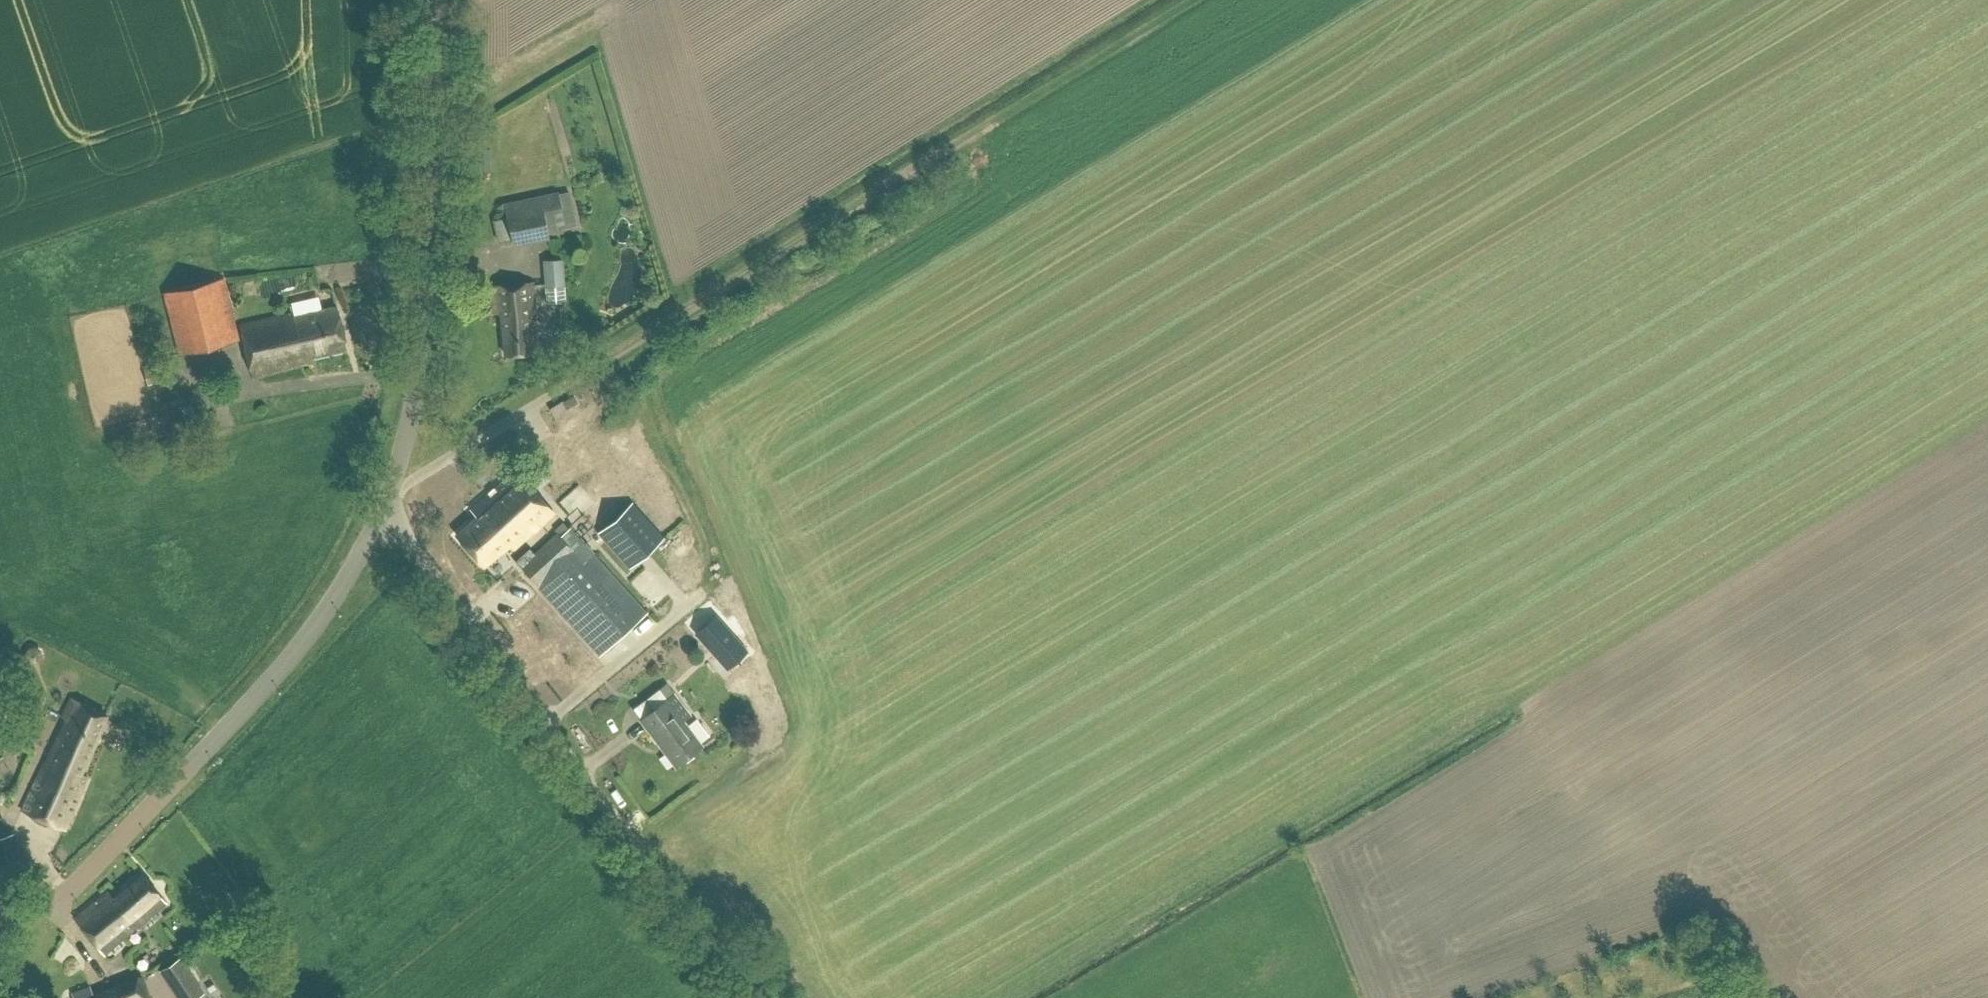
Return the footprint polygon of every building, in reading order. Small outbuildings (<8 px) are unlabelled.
[(577,225),(569,188),(503,202),(507,217),(494,219),(498,241),(577,225)] [(565,284),(563,258),(542,260),(545,286),(565,284)] [(239,340),(224,277),(164,291),(179,354),(239,340)] [(491,285),(493,313),(502,313),(505,354),(538,351),(535,316),(536,316),(533,282),(491,285)] [(295,302),(297,314),(324,308),(322,296),(295,302)] [(348,349),(338,307),(293,317),(292,314),(241,326),(253,377),(312,364),(310,358),(348,349)] [(663,537),(592,456),(551,492),(591,537),(597,533),(628,568),(663,537)] [(502,548),(505,551),(551,510),(516,470),(469,511),(475,518),(456,535),(483,565),(502,548)] [(647,612),(571,526),(560,535),(557,532),(519,565),(598,655),(647,612)] [(674,696),(668,700),(642,719),(641,720),(674,766),(701,747),(682,720),(688,715),(674,696)] [(105,714),(70,698),(62,716),(65,719),(45,764),(41,764),(20,810),(64,831),(88,778),(78,773),(105,714)] [(15,832),(0,835),(0,873),(23,868),(15,832)] [(168,903),(144,873),(115,896),(110,889),(75,918),(104,954),(168,903)] [(182,956),(160,970),(177,997),(193,997),(204,991),(182,956)] [(141,976),(94,993),(91,985),(71,992),(74,997),(145,997),(148,997),(141,976)]
